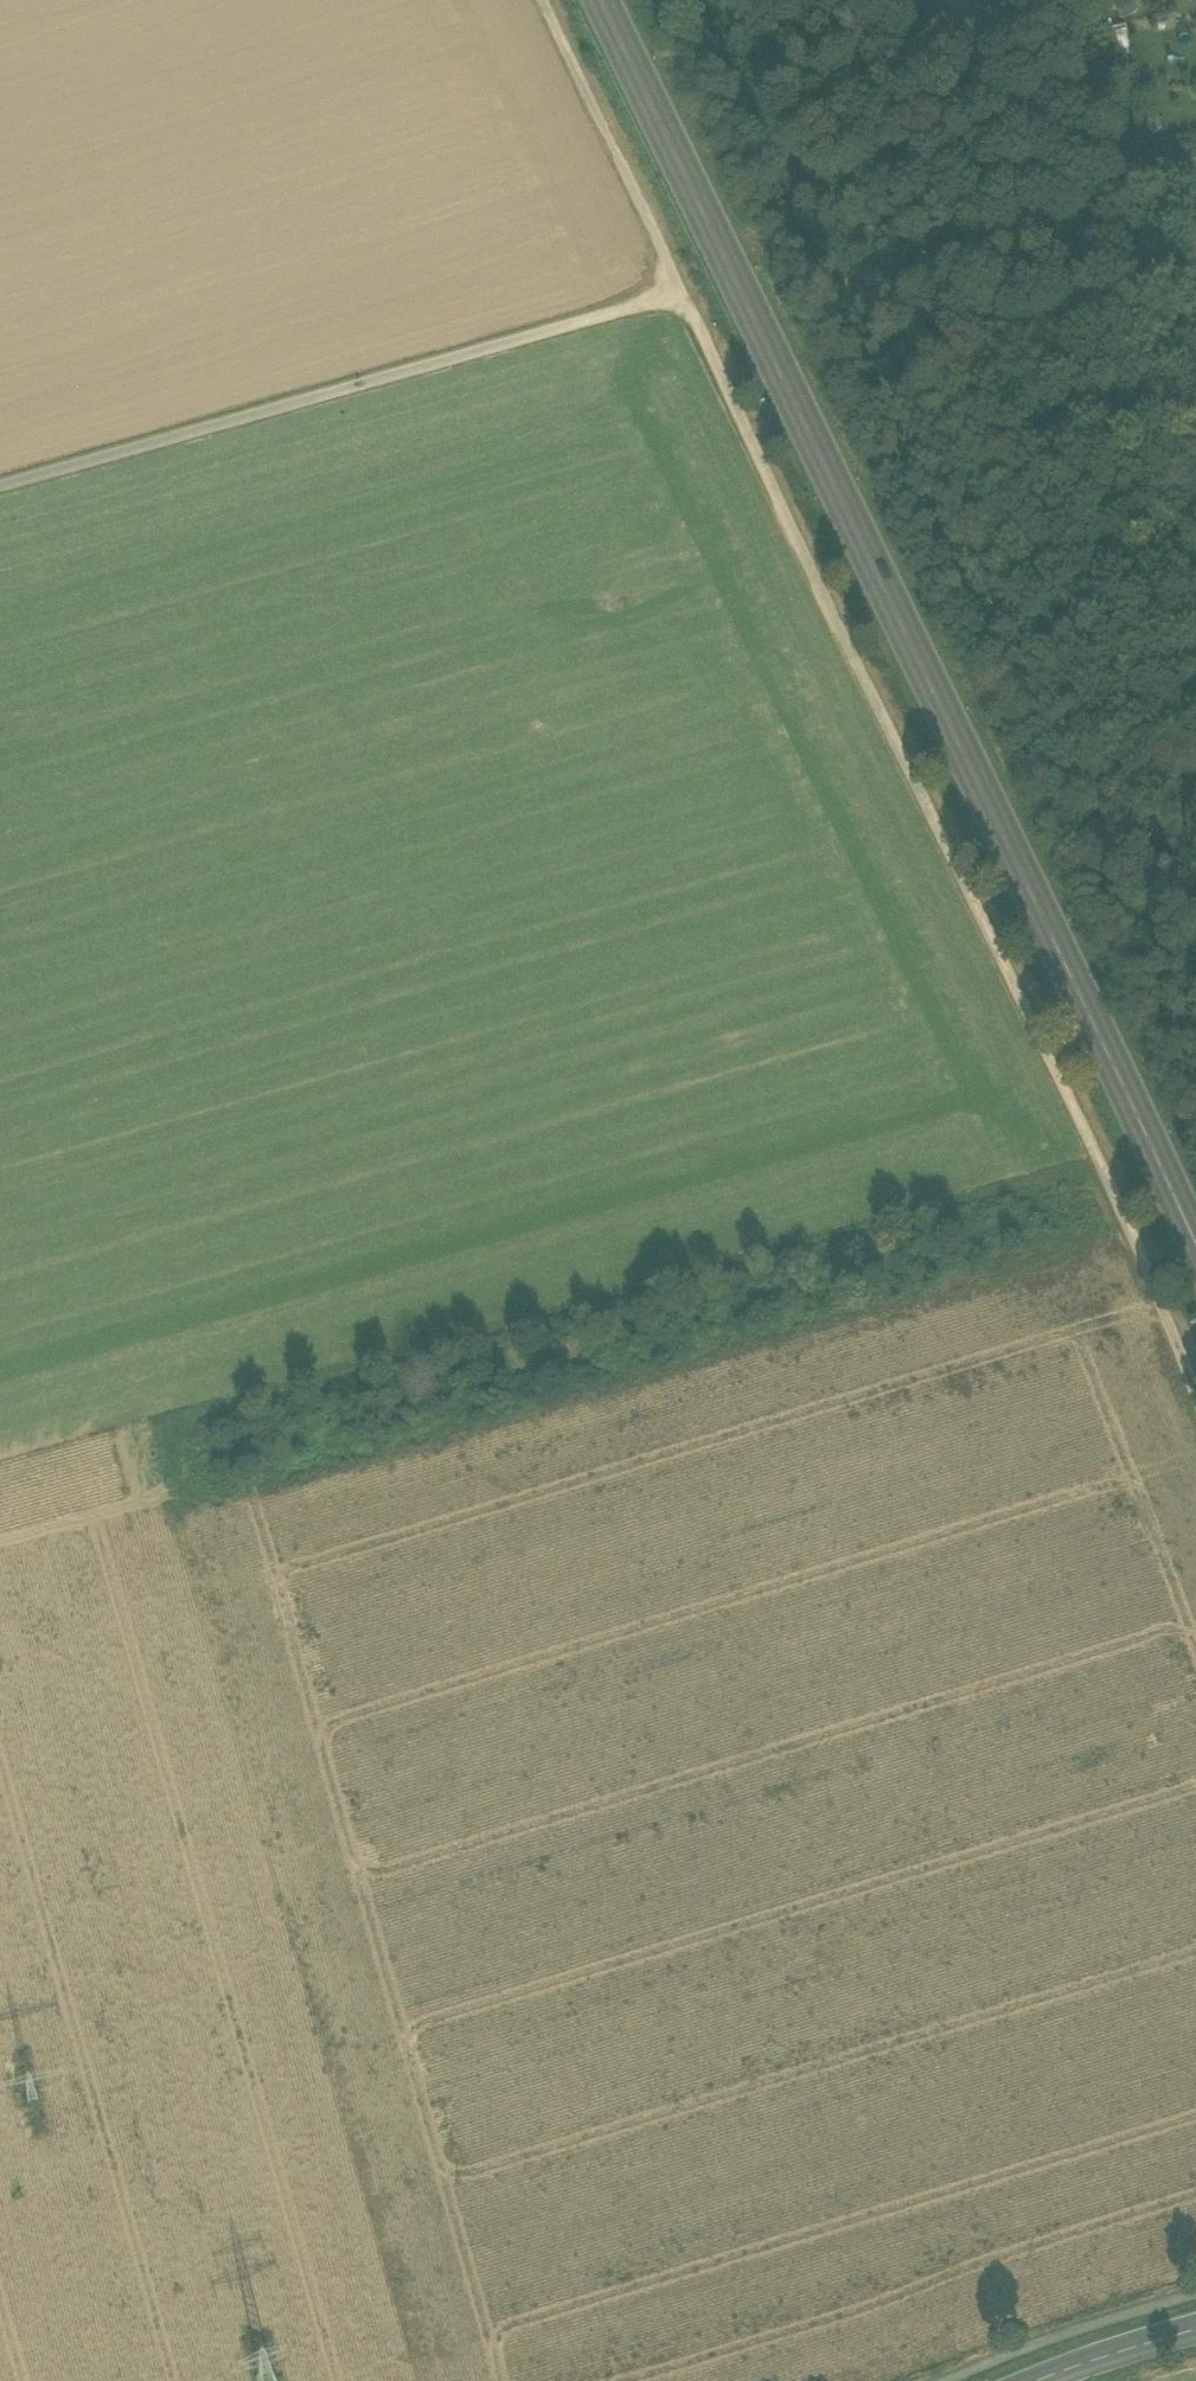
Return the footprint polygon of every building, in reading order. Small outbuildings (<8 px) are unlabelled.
[(918,11),(945,0),(913,0),(918,11)] [(1114,7),(1122,21),(1141,10),(1135,0),(1125,0),(1114,7)] [(1126,27),(1108,31),(1111,43),(1129,38),(1126,27)]
